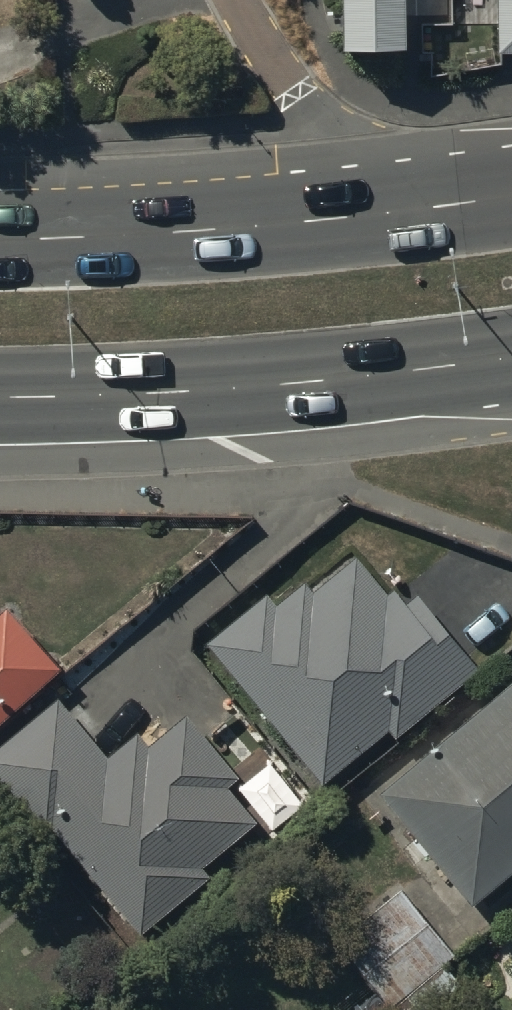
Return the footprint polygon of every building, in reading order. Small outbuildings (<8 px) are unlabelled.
[(335,42),(401,42),(401,0),(335,0),(335,42)] [(489,55),(511,55),(511,0),(490,0),(489,55)] [(266,601),(209,649),(322,792),(391,738),(398,746),(482,680),(418,599),(405,609),(394,594),(387,600),(356,561),(312,596),(306,589),(276,613),(266,601)] [(59,677),(8,619),(0,625),(0,729),(59,677)] [(381,805),(472,915),(511,882),(511,693),(381,805)] [(0,754),(0,787),(45,841),(53,835),(141,940),(209,883),(202,875),(255,830),(225,794),(236,784),(186,725),(151,754),(138,739),(107,765),(57,705),(0,754)] [(388,1009),(395,1009),(437,977),(430,967),(457,946),(436,918),(426,926),(401,893),(370,916),(386,937),(350,964),(388,1009)] [(359,1009),(379,1009),(371,1000),(359,1009)]
